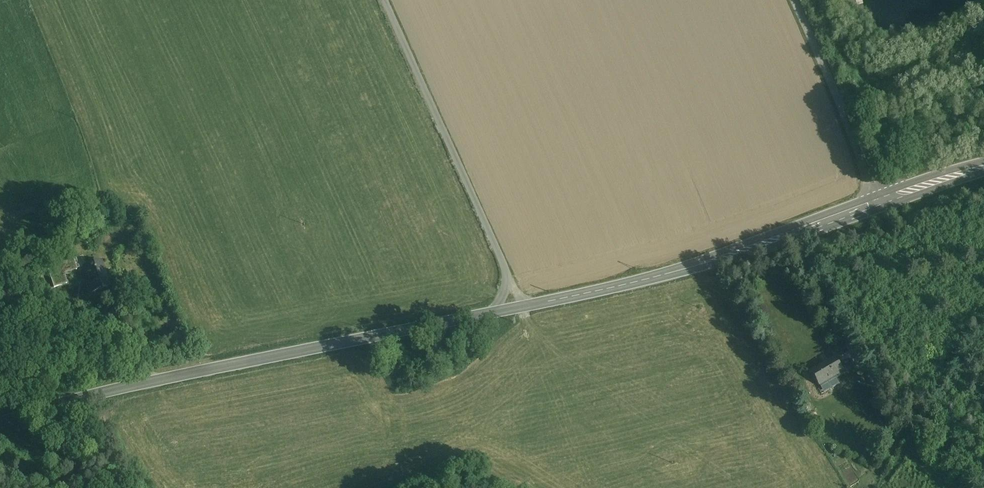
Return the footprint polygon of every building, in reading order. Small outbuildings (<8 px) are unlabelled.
[(74,260),(48,268),(55,289),(68,285),(65,274),(77,270),(74,260)] [(103,265),(85,272),(93,295),(111,289),(103,265)] [(845,374),(835,358),(811,372),(820,389),(845,374)]
